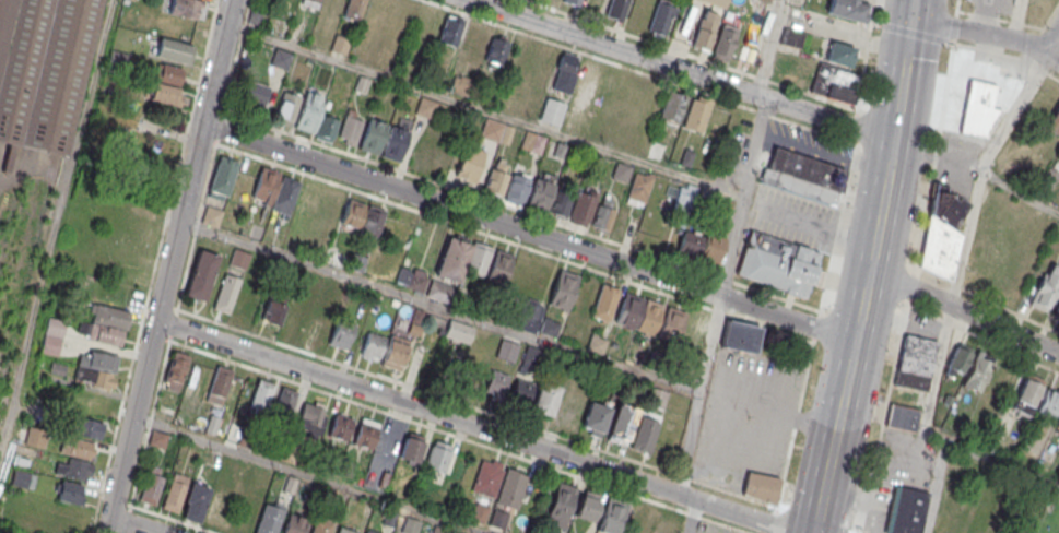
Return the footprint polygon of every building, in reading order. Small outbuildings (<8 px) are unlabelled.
[(9,143),(0,141),(0,0),(101,0),(64,156),(52,153),(23,146),(9,143)] [(169,13),(172,0),(195,0),(199,1),(195,19),(169,13)] [(319,0),(301,0),(300,3),(316,9),(319,0)] [(366,0),(347,0),(342,16),(359,22),(366,0)] [(378,0),(370,0),(362,25),(379,32),(389,3),(378,0)] [(600,14),(604,0),(586,0),(583,9),(600,14)] [(621,22),(628,0),(610,0),(605,16),(621,22)] [(666,38),(677,3),(667,0),(657,0),(647,32),(666,38)] [(725,9),(728,0),(696,0),(725,9)] [(865,25),(871,4),(858,0),(829,0),(825,13),(865,25)] [(690,45),(707,51),(720,16),(703,10),(690,45)] [(455,47),(463,18),(446,14),(438,42),(455,47)] [(728,63),(739,27),(722,22),(711,58),(728,63)] [(479,56),(488,31),(470,25),(461,50),(479,56)] [(800,48),(803,33),(784,30),(781,44),(800,48)] [(509,40),(491,36),(484,65),(502,70),(509,40)] [(160,37),(195,46),(189,64),(154,56),(160,37)] [(857,48),(830,40),(823,61),(851,69),(857,48)] [(287,68),(289,51),(274,50),(272,66),(287,68)] [(567,94),(580,57),(563,51),(550,89),(567,94)] [(602,66),(585,59),(571,95),(588,102),(602,66)] [(157,62),(183,69),(178,86),(153,81),(157,62)] [(861,75),(817,64),(809,93),(853,105),(861,75)] [(968,78),(996,84),(991,107),(1000,109),(984,137),(958,131),(968,78)] [(269,87),(249,81),(241,106),(261,112),(269,87)] [(153,82),(178,87),(176,94),(181,96),(179,107),(149,99),(153,82)] [(273,121),(290,127),(300,96),(284,90),(273,121)] [(314,133),(324,94),(305,90),(295,129),(314,133)] [(678,123),(687,96),(667,90),(658,117),(678,123)] [(721,141),(733,107),(693,94),(682,127),(721,141)] [(415,113),(431,118),(436,102),(420,97),(415,113)] [(565,102),(546,98),(541,121),(560,125),(565,102)] [(1046,127),(1058,134),(1058,103),(1046,127)] [(354,147),(365,114),(347,108),(336,141),(354,147)] [(340,121),(325,114),(314,136),(329,144),(340,121)] [(387,125),(368,118),(358,149),(377,155),(387,125)] [(509,145),(514,125),(485,118),(480,138),(509,145)] [(408,131),(390,126),(379,156),(398,162),(408,131)] [(546,137),(526,130),(520,148),(539,155),(546,137)] [(485,152),(467,145),(456,176),(474,182),(485,152)] [(774,146),(848,171),(844,193),(838,191),(834,206),(758,181),(764,167),(767,168),(774,146)] [(238,162),(220,155),(208,190),(210,190),(208,197),(221,201),(223,194),(226,196),(238,162)] [(498,196),(513,165),(498,158),(483,189),(498,196)] [(632,168),(617,162),(611,177),(626,183),(632,168)] [(280,173),(261,166),(251,197),(269,203),(280,173)] [(629,188),(648,194),(654,176),(636,170),(629,188)] [(522,205),(530,178),(513,172),(504,200),(522,205)] [(299,181),(281,175),(270,209),(287,215),(299,181)] [(554,183),(536,178),(525,209),(543,214),(554,183)] [(933,180),(918,265),(951,280),(962,235),(953,229),(955,224),(957,225),(966,213),(966,206),(968,203),(933,180)] [(294,210),(313,216),(322,190),(304,183),(294,210)] [(692,184),(678,185),(679,204),(693,204),(692,184)] [(549,213),(566,218),(573,194),(557,189),(549,213)] [(591,223),(594,191),(575,190),(573,221),(591,223)] [(590,220),(603,231),(625,205),(612,194),(590,220)] [(365,204),(348,198),(337,228),(355,235),(365,204)] [(386,212),(367,205),(357,236),(376,242),(386,212)] [(201,222),(215,226),(220,210),(206,206),(201,222)] [(687,224),(676,253),(714,268),(726,239),(687,224)] [(809,299),(822,253),(749,232),(736,278),(809,299)] [(435,276),(459,283),(463,270),(483,275),(492,246),(447,234),(435,276)] [(199,248),(219,254),(203,301),(184,295),(199,248)] [(229,264),(243,268),(248,253),(234,249),(229,264)] [(515,256),(496,249),(486,280),(504,286),(515,256)] [(421,294),(429,275),(402,264),(394,283),(421,294)] [(1043,311),(1058,286),(1058,269),(1052,264),(1028,301),(1043,311)] [(578,275),(561,270),(550,300),(568,306),(578,275)] [(224,273),(212,309),(227,315),(239,279),(224,273)] [(425,295),(446,302),(451,287),(431,279),(425,295)] [(620,289),(602,284),(591,315),(610,320),(620,289)] [(297,333),(307,306),(289,300),(289,298),(271,292),(260,320),(297,333)] [(644,298),(625,292),(614,322),(633,329),(644,298)] [(543,304),(526,298),(516,327),(533,333),(543,304)] [(663,305),(646,298),(635,329),(654,335),(663,305)] [(130,312),(94,302),(89,321),(82,319),(77,335),(121,347),(130,312)] [(685,311),(667,306),(657,336),(674,342),(685,311)] [(425,312),(416,308),(407,332),(415,335),(425,312)] [(321,342),(331,315),(314,309),(304,336),(321,342)] [(708,319),(690,313),(679,344),(697,351),(708,319)] [(338,319),(328,345),(344,351),(354,324),(338,319)] [(475,327),(449,319),(443,336),(470,344),(475,327)] [(555,321),(543,320),(543,334),(554,335),(555,321)] [(760,326),(725,320),(721,347),(755,353),(760,326)] [(56,324),(56,326),(49,324),(42,350),(56,355),(64,325),(56,324)] [(368,332),(361,357),(366,358),(367,357),(368,355),(378,358),(386,339),(368,332)] [(904,333),(936,341),(927,391),(894,384),(904,333)] [(391,335),(380,366),(398,371),(408,341),(391,335)] [(496,356),(514,362),(520,345),(502,339),(496,356)] [(961,388),(981,394),(991,363),(972,357),(974,353),(953,346),(944,375),(963,381),(961,388)] [(118,355),(80,349),(75,383),(112,389),(114,374),(115,374),(118,355)] [(178,392),(190,356),(175,350),(163,387),(178,392)] [(445,377),(448,365),(436,361),(432,374),(445,377)] [(216,365),(205,400),(221,405),(233,370),(216,365)] [(483,392),(502,398),(509,375),(491,369),(483,392)] [(508,401),(526,407),(534,384),(516,378),(508,401)] [(258,379),(246,415),(261,421),(273,384),(258,379)] [(1058,405),(1058,394),(1025,379),(1012,408),(1050,425),(1058,405)] [(540,381),(530,411),(550,417),(560,388),(540,381)] [(281,388),(269,424),(284,428),(296,392),(281,388)] [(105,414),(109,396),(79,390),(75,408),(105,414)] [(601,438),(611,403),(591,397),(580,432),(601,438)] [(305,402),(296,427),(314,434),(323,407),(305,402)] [(890,403),(919,410),(914,431),(884,425),(890,403)] [(617,404),(604,440),(624,447),(637,411),(617,404)] [(334,413),(327,435),(345,441),(353,419),(334,413)] [(69,434),(101,439),(103,422),(72,417),(69,434)] [(361,417),(352,443),(370,449),(379,424),(361,417)] [(642,417),(633,443),(649,450),(659,424),(642,417)] [(24,443),(43,450),(48,433),(30,427),(24,443)] [(163,449),(168,435),(153,430),(149,445),(163,449)] [(408,431),(399,458),(416,463),(426,438),(408,431)] [(55,472),(88,481),(92,462),(92,461),(96,444),(64,435),(59,454),(55,472)] [(434,440),(425,465),(443,472),(452,446),(434,440)] [(481,461),(471,491),(494,499),(503,471),(499,470),(502,464),(492,461),(491,464),(481,461)] [(151,465),(161,469),(157,476),(164,479),(155,507),(139,501),(151,465)] [(10,483),(32,489),(36,473),(14,468),(10,483)] [(506,470),(495,504),(516,511),(528,477),(506,470)] [(748,472),(741,494),(772,505),(774,505),(776,504),(781,478),(748,472)] [(174,473),(189,477),(177,513),(162,509),(174,473)] [(287,476),(282,490),(292,495),(297,481),(287,476)] [(85,486),(61,480),(57,499),(81,505),(85,486)] [(577,488),(558,481),(545,522),(564,528),(577,488)] [(210,488),(191,482),(184,501),(187,502),(181,519),(197,524),(210,488)] [(929,491),(894,485),(884,532),(920,532),(929,491)] [(220,528),(231,493),(216,488),(204,523),(220,528)] [(602,495),(583,489),(574,516),(593,522),(602,495)] [(602,532),(619,532),(628,503),(607,497),(597,531),(602,532)] [(285,506),(276,532),(254,532),(264,502),(273,506),(274,501),(285,506)] [(476,502),(471,521),(484,525),(491,508),(476,502)] [(494,510),(489,525),(504,531),(509,514),(494,510)] [(307,521),(287,513),(281,532),(302,532),(307,521)] [(333,524),(331,523),(332,520),(322,517),(321,520),(315,518),(310,532),(330,532),(333,524)] [(401,532),(404,532),(418,532),(421,523),(407,518),(401,532)] [(675,519),(655,519),(655,532),(675,532),(675,519)]
